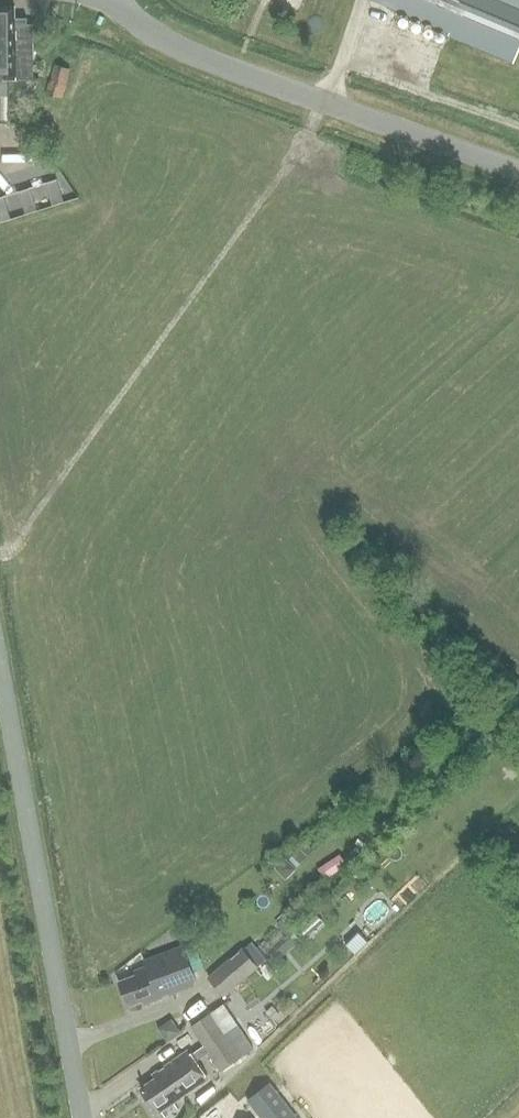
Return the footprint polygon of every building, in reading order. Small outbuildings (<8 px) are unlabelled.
[(518,49),(518,0),(371,0),(371,2),(513,63),(518,49)] [(15,25),(15,8),(0,8),(0,81),(33,81),(32,25),(15,25)] [(61,99),(70,71),(53,65),(43,93),(61,99)] [(56,181),(44,185),(48,199),(50,207),(63,203),(60,196),(56,181)] [(28,189),(17,193),(24,216),(35,212),(28,189)] [(2,198),(0,199),(0,222),(9,219),(2,198)] [(307,858),(297,848),(275,870),(286,880),(297,869),(296,868),(307,858)] [(301,928),(307,935),(324,922),(318,914),(301,928)] [(295,933),(272,954),(277,960),(301,939),(295,933)] [(265,961),(250,943),(208,977),(222,995),(265,961)] [(143,1005),(174,994),(172,989),(195,979),(182,946),(144,961),(146,967),(134,971),(136,976),(119,983),(128,1006),(141,1001),(143,1005)] [(273,1005),(266,1011),(273,1020),(280,1015),(273,1005)] [(203,1046),(191,1055),(189,1051),(152,1075),(155,1080),(140,1090),(156,1115),(208,1080),(196,1062),(208,1054),(221,1072),(242,1057),(211,1012),(190,1027),(203,1046)] [(249,1096),(265,1117),(301,1117),(273,1079),(249,1096)]
